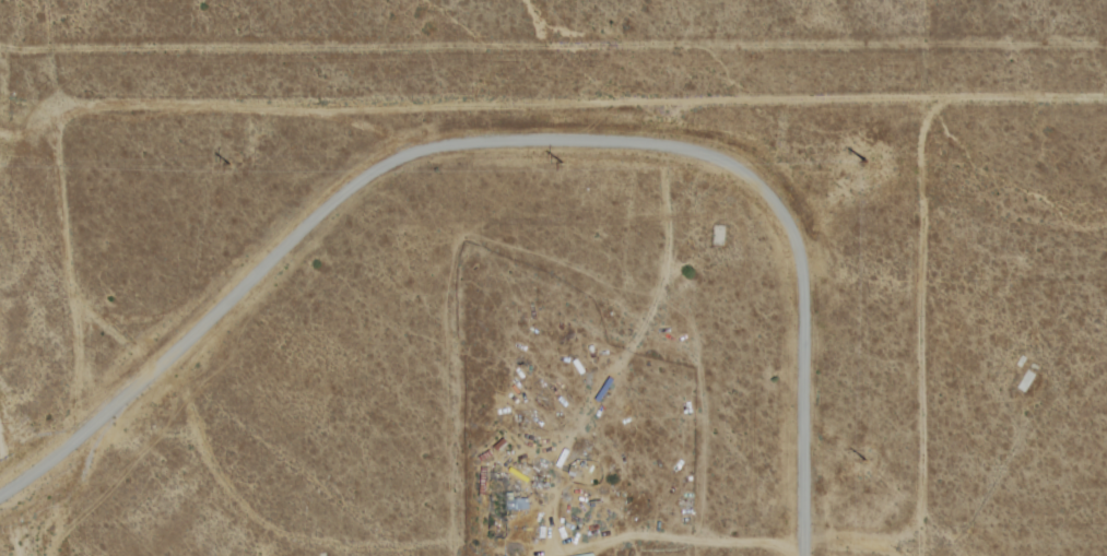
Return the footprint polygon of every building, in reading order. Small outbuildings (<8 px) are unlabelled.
[(265,150),(264,134),(250,135),(251,151),(265,150)] [(526,510),(526,498),(503,498),(503,510),(526,510)]
